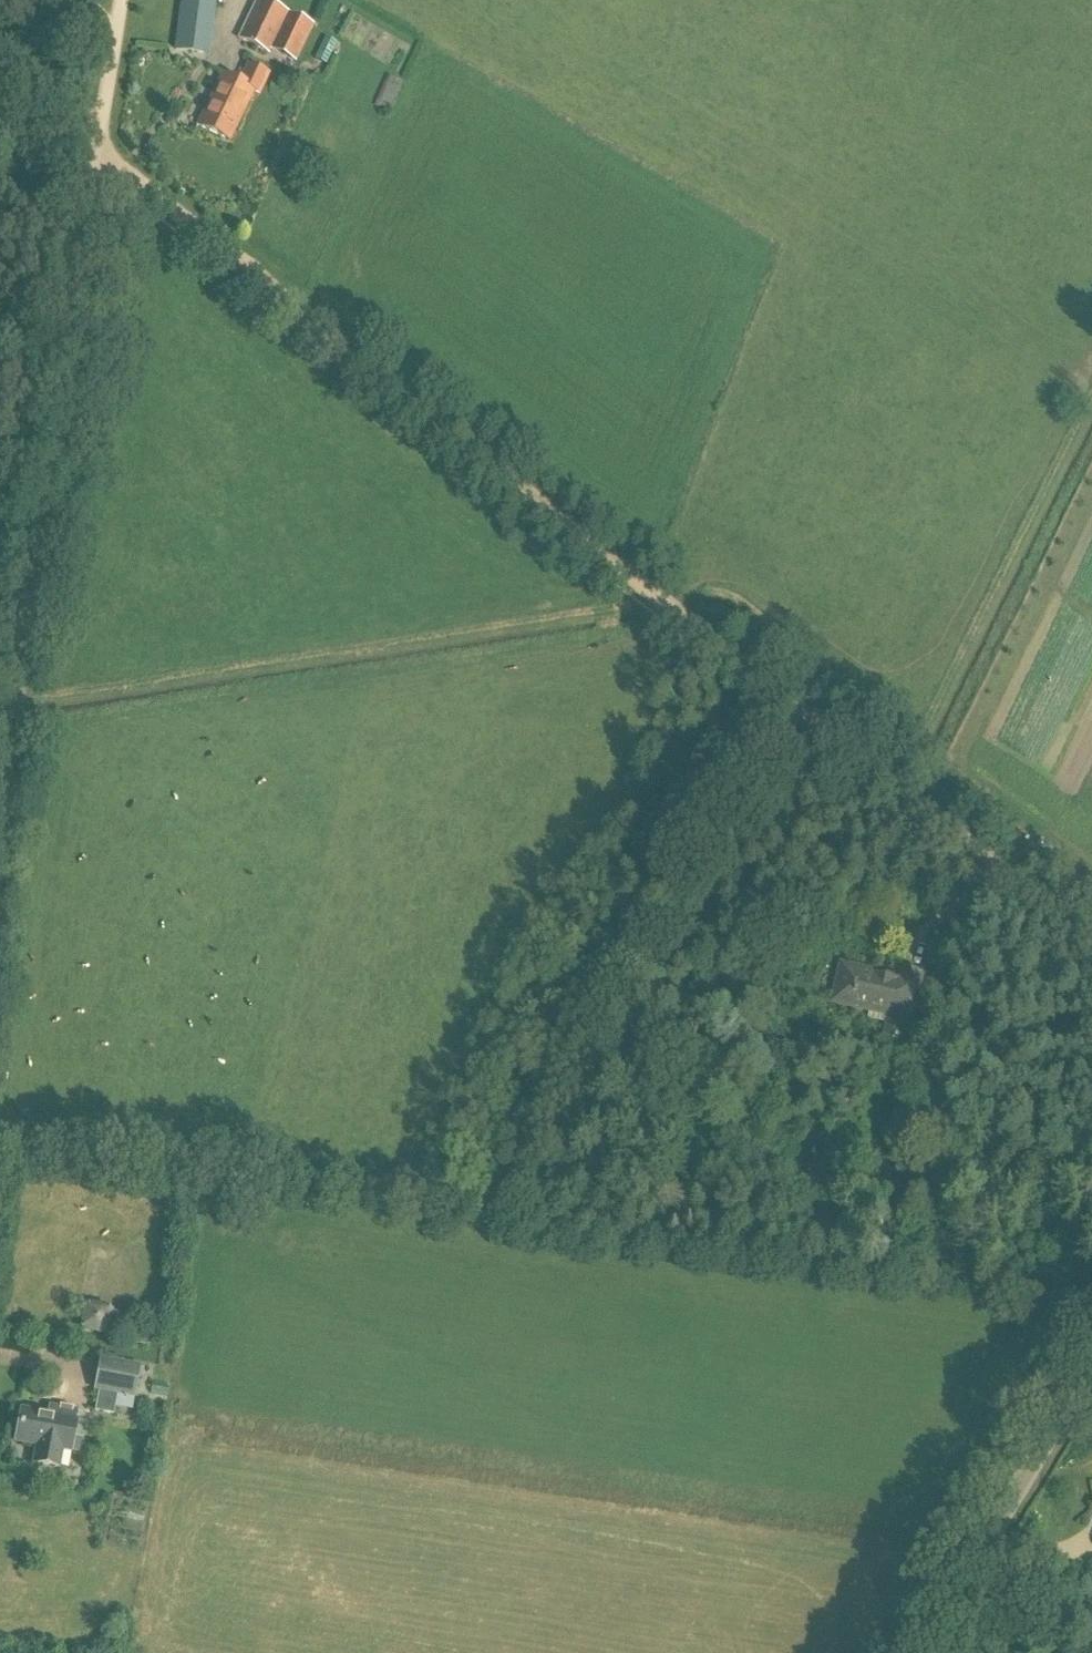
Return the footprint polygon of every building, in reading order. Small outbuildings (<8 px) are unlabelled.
[(216,0),(181,0),(174,50),(209,55),(216,0)] [(318,33),(312,30),(314,25),(261,0),(256,0),(237,40),(268,55),(270,51),(295,63),(301,50),(308,53),(318,33)] [(260,96),(270,74),(247,63),(238,81),(223,74),(199,125),(231,140),(254,93),(260,96)] [(391,111),(405,82),(390,75),(376,104),(391,111)] [(879,973),(843,965),(834,1004),(873,1013),(887,1016),(883,1037),(905,1042),(921,976),(902,972),(901,977),(879,972),(879,973)] [(104,1337),(105,1337),(107,1336),(108,1335),(109,1334),(113,1312),(113,1311),(112,1310),(112,1309),(111,1308),(110,1307),(87,1304),(85,1304),(84,1304),(83,1305),(83,1306),(79,1328),(80,1330),(80,1331),(81,1333),(104,1337)] [(142,1381),(144,1368),(140,1367),(140,1365),(99,1358),(94,1391),(98,1392),(94,1412),(113,1415),(116,1396),(134,1399),(137,1380),(142,1381)] [(77,1411),(50,1405),(49,1413),(22,1408),(14,1443),(35,1447),(32,1464),(60,1469),(63,1453),(72,1454),(78,1418),(76,1418),(77,1411)]
